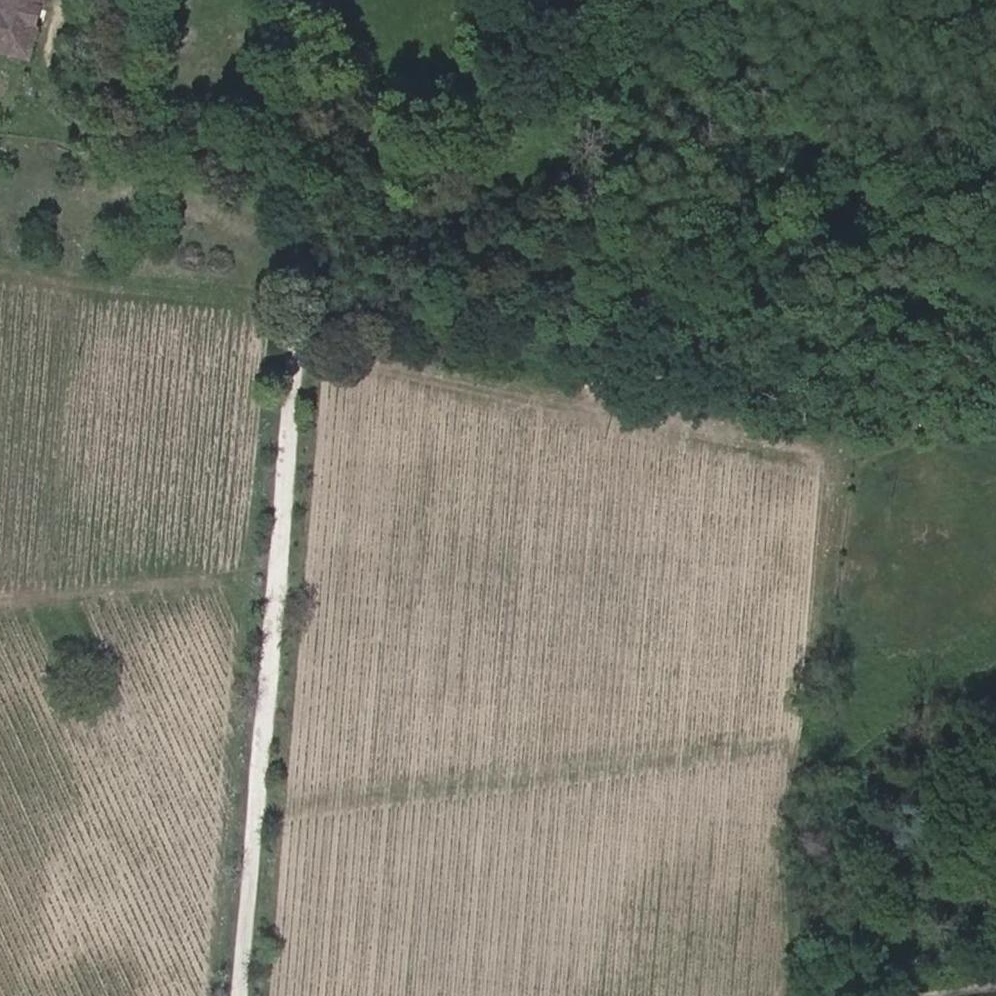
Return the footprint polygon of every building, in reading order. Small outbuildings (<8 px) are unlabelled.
[(28,59),(43,0),(0,0),(0,52),(28,59)]
